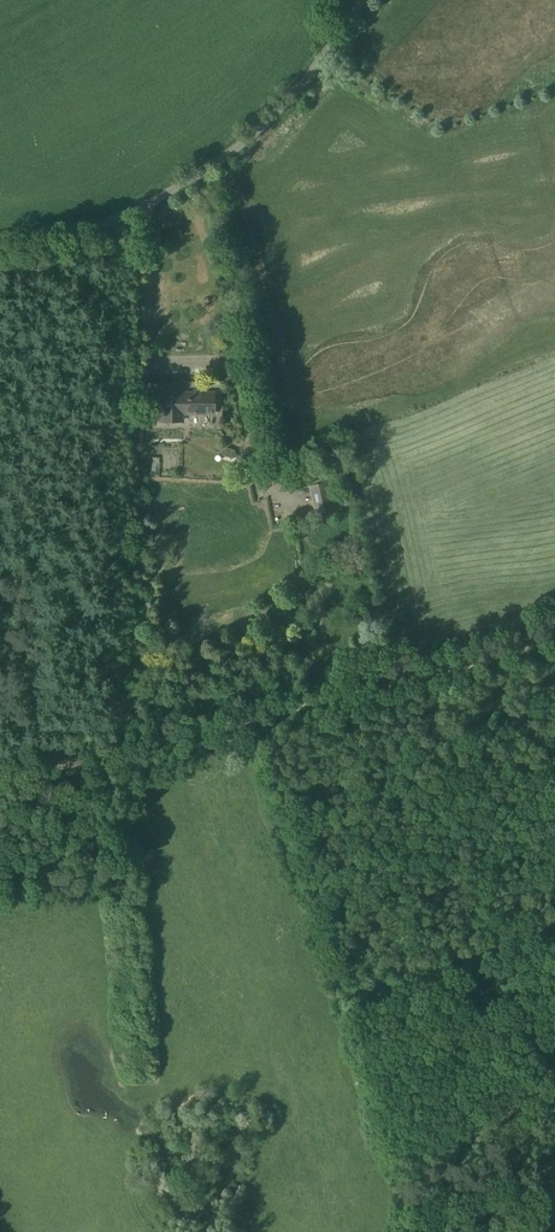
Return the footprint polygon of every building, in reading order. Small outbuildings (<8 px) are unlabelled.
[(159,421),(181,421),(181,413),(212,413),(212,393),(181,393),(181,391),(159,391),(159,421)] [(134,443),(142,444),(142,431),(134,431),(134,443)] [(309,486),(315,513),(337,508),(331,481),(309,486)]
